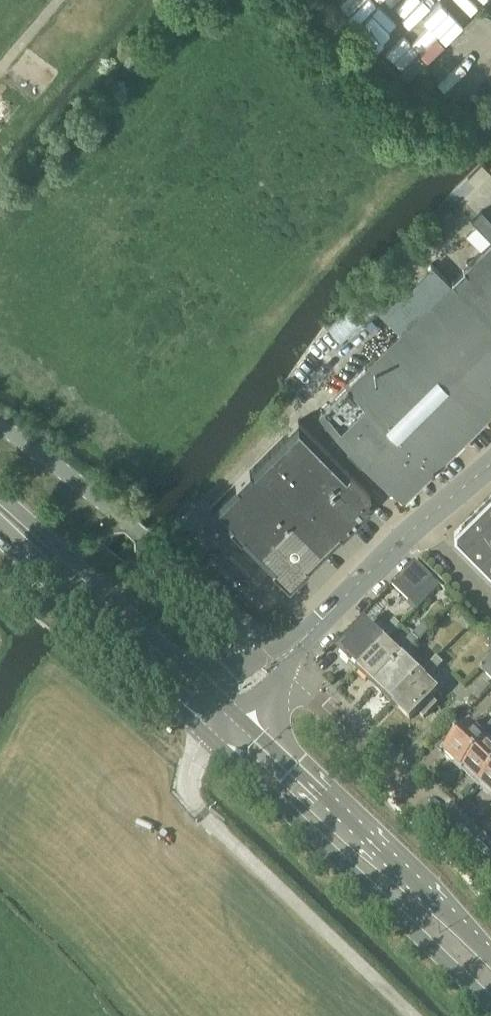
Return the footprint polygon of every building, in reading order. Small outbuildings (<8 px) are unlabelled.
[(481,211),(471,220),(490,240),(490,221),(481,211)] [(490,325),(490,243),(450,284),(490,325)] [(450,284),(431,265),(395,301),(414,320),(399,334),(483,419),(490,411),(490,325),(450,284)] [(483,419),(399,334),(319,414),(403,499),(483,419)] [(210,506),(256,553),(288,585),(375,499),(297,420),(210,506)] [(467,553),(490,577),(490,494),(454,531),(454,540),(467,553)] [(392,585),(409,602),(417,610),(439,588),(431,580),(432,579),(414,562),(392,585)] [(360,670),(383,645),(400,627),(394,621),(377,638),(365,627),(340,654),(353,667),(355,665),(360,670)] [(394,654),(383,645),(360,670),(377,686),(409,652),(430,631),(423,625),(402,646),(402,645),(394,654)] [(416,658),(409,652),(377,686),(394,702),(418,677),(407,667),(416,658)] [(479,669),(490,680),(490,657),(479,669)] [(436,658),(418,677),(394,702),(397,705),(396,707),(410,720),(417,713),(423,719),(436,706),(429,700),(435,694),(424,684),(442,665),(436,658)] [(442,752),(461,771),(490,740),(490,727),(481,737),(468,725),(442,752)] [(461,771),(463,772),(465,770),(480,785),(490,774),(490,740),(461,771)] [(480,785),(490,795),(490,774),(480,785)]
